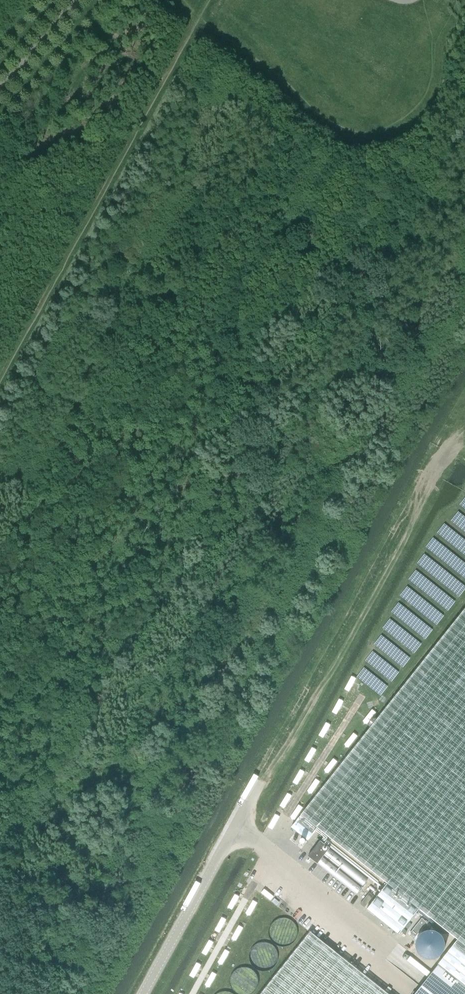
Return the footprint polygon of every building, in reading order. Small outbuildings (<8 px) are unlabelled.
[(302,814),(291,828),(307,841),(318,828),(387,884),(367,909),(399,935),(419,909),(457,940),(437,965),(438,965),(415,993),(464,993),(464,609),(302,814)] [(330,848),(320,841),(308,857),(317,864),(330,848)] [(373,896),(369,893),(360,904),(365,908),(373,896)] [(427,923),(422,919),(410,934),(415,938),(427,923)] [(278,925),(280,939),(290,938),(288,924),(278,925)] [(310,932),(261,993),(388,993),(310,932)] [(259,953),(268,951),(266,944),(257,946),(259,953)]
